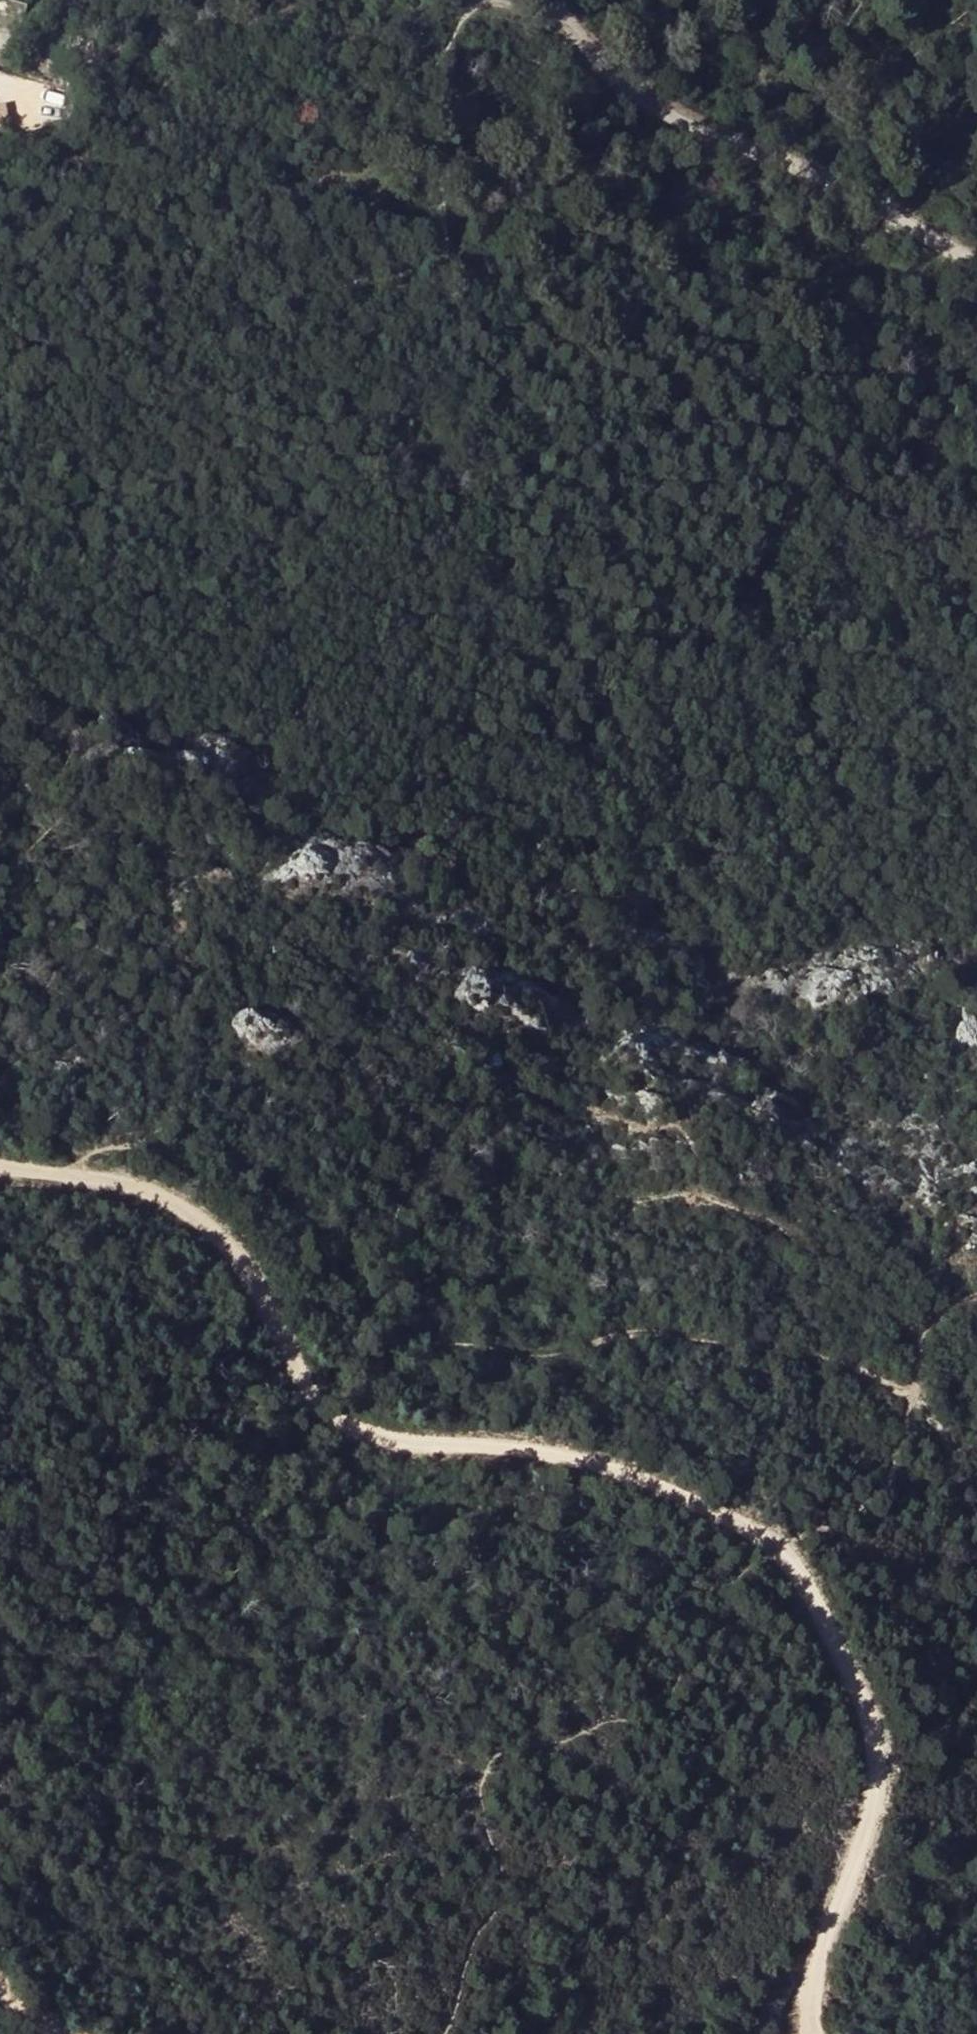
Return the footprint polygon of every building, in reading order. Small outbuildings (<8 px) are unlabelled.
[(4,115),(6,122),(25,116),(15,83),(0,88),(0,116),(4,115)]
